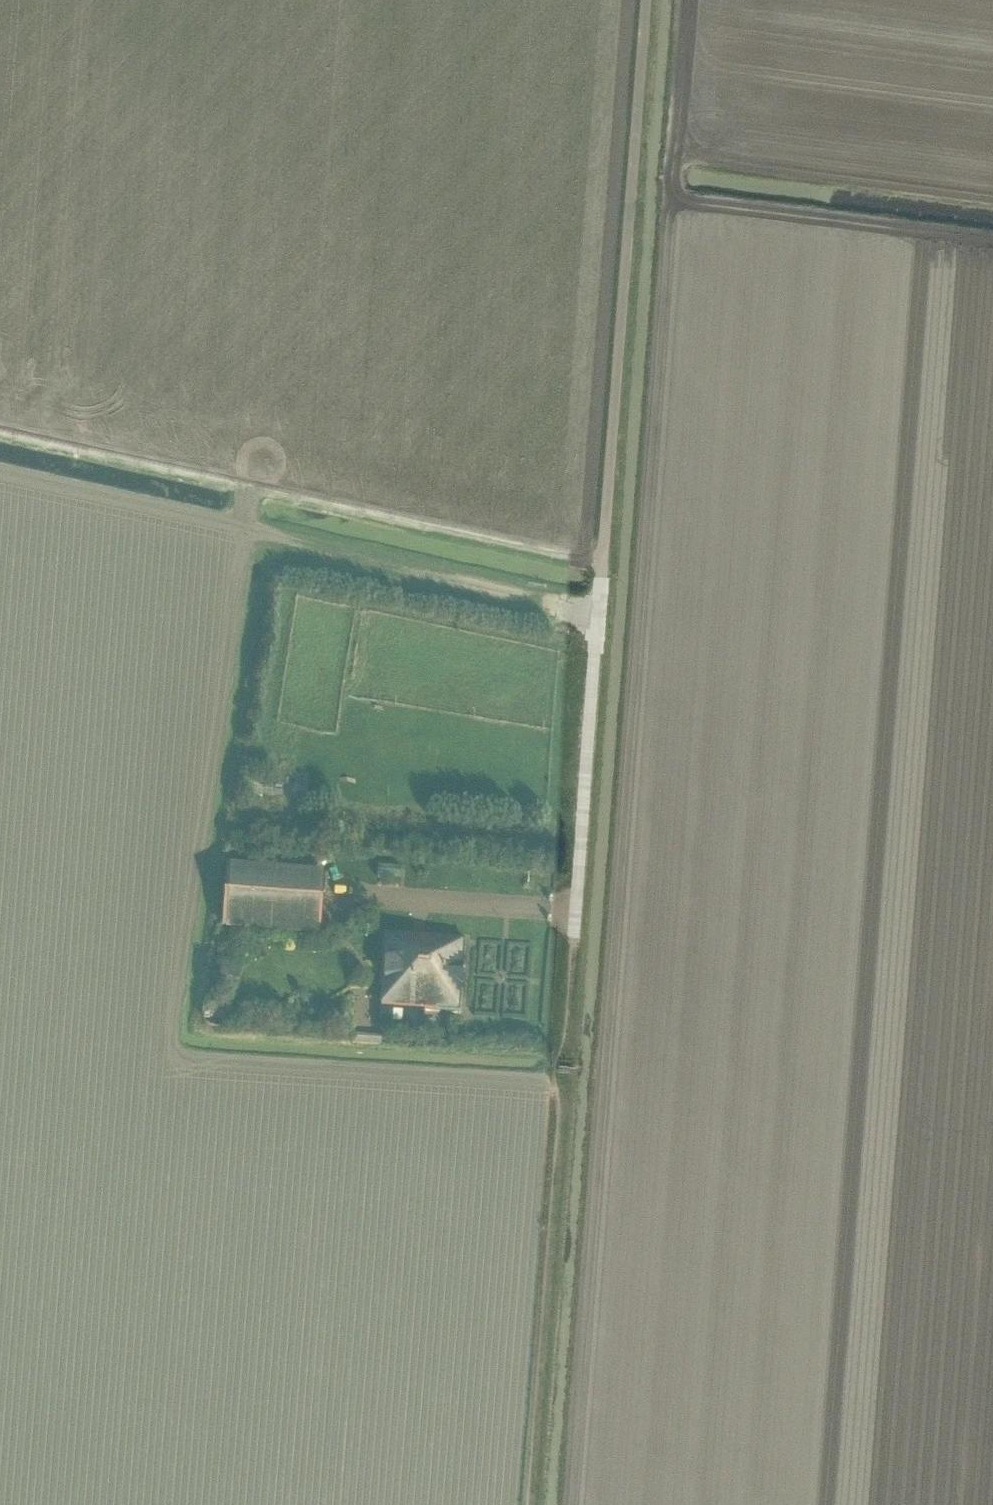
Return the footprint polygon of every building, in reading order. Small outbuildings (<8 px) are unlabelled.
[(227,866),(223,925),(319,932),(323,873),(227,866)] [(382,990),(381,1008),(460,1013),(465,940),(383,934),(379,990),(382,990)]
